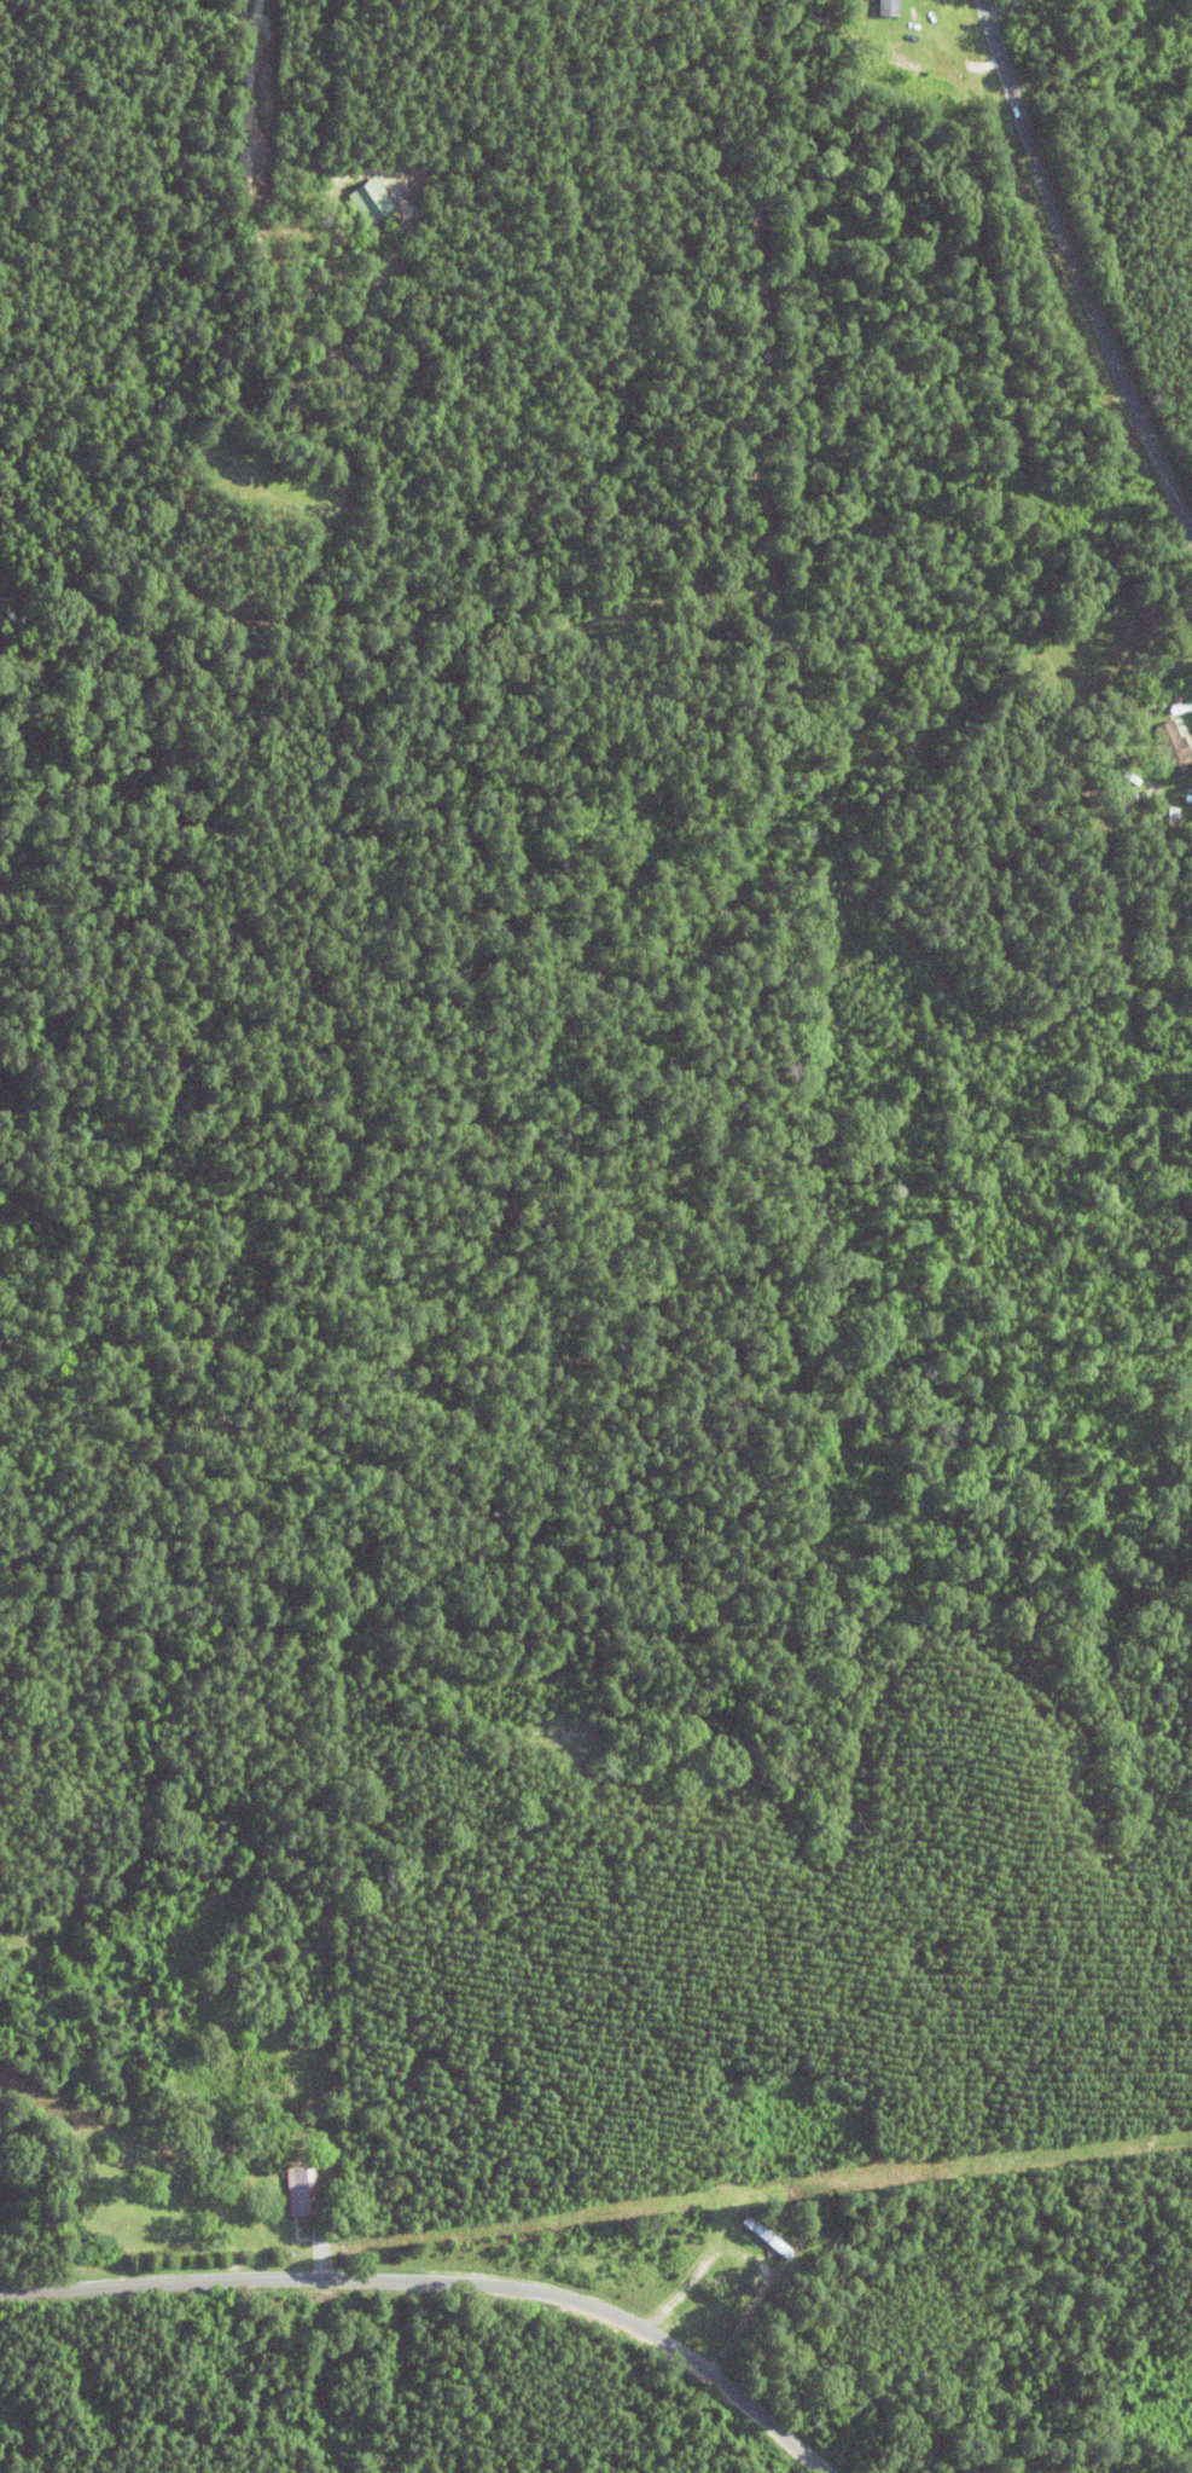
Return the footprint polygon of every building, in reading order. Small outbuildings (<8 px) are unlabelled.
[(894,0),(869,0),(869,16),(894,17),(894,0)] [(348,227),(380,207),(359,174),(327,194),(348,227)] [(327,2215),(324,2170),(294,2172),(297,2217),(327,2215)] [(776,2251),(739,2215),(732,2222),(769,2258),(776,2251)]
